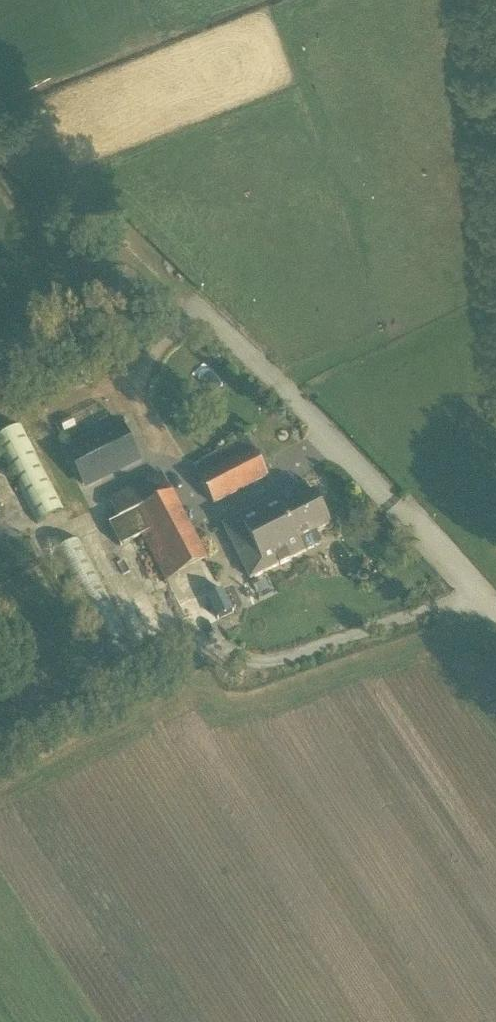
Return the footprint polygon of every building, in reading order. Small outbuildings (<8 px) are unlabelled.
[(80,361),(66,367),(72,381),(86,374),(80,361)] [(81,485),(137,457),(120,423),(64,450),(81,485)] [(65,511),(23,428),(0,439),(0,454),(36,525),(65,511)] [(213,505),(268,477),(248,438),(192,466),(213,505)] [(205,562),(161,474),(107,500),(118,521),(109,525),(121,548),(142,537),(164,582),(205,562)] [(330,526),(314,494),(284,509),(278,498),(247,514),(257,534),(273,526),(276,532),(291,525),(300,541),(330,526)] [(257,534),(247,514),(224,526),(251,579),(305,552),(300,541),(291,525),(276,532),(273,526),(257,534)] [(53,554),(101,652),(128,638),(80,541),(53,554)] [(223,591),(208,598),(219,620),(234,612),(223,591)]
